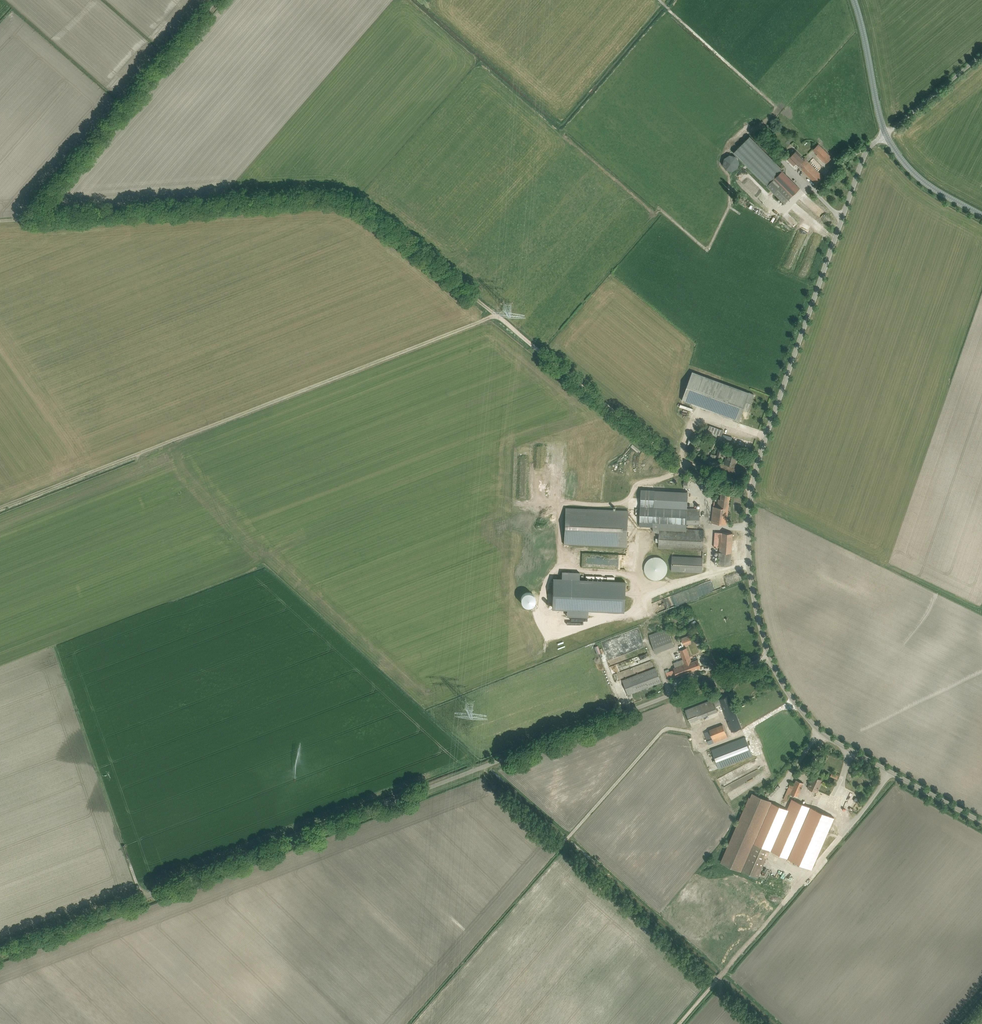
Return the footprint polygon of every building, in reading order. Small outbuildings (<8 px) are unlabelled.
[(767,187),(766,187),(784,205),(800,189),(781,170),(749,137),(733,154),(735,156),(736,156),(738,158),(765,186),(766,185),(767,187)] [(813,150),(826,163),(832,158),(819,144),(813,150)] [(796,150),(790,157),(817,184),(824,177),(806,160),(807,159),(805,157),(804,158),(796,150)] [(723,164),(726,170),(732,171),(738,168),(740,162),(736,157),(730,155),(724,158),(723,164)] [(754,394),(692,372),(682,400),(739,421),(743,409),(748,411),(754,394)] [(721,429),(710,425),(707,431),(719,435),(721,429)] [(728,456),(726,464),(735,466),(738,454),(727,451),(726,455),(728,456)] [(642,490),(640,526),(653,527),(653,531),(659,533),(659,548),(703,550),(704,530),(687,529),(687,524),(700,524),(700,508),(688,508),(688,492),(642,490)] [(715,507),(713,522),(727,523),(730,493),(721,492),(721,500),(718,499),(717,507),(715,507)] [(565,508),(563,544),(627,546),(628,511),(596,509),(565,508)] [(714,547),(720,547),(719,564),(731,565),(733,533),(715,532),(714,547)] [(672,571),(702,572),(703,557),(672,556),(672,571)] [(645,564),(644,566),(644,570),(646,574),(649,577),(651,579),(654,579),(657,580),(659,579),(662,578),(665,576),(667,573),(667,570),(667,567),(667,564),(665,561),(663,559),(660,557),(658,557),(654,557),(651,558),(648,559),(647,561),(645,564)] [(553,578),(552,609),(624,612),(625,581),(580,579),(580,572),(562,571),(562,578),(553,578)] [(677,594),(652,603),(656,612),(680,604),(678,598),(679,598),(677,594)] [(649,635),(656,653),(675,646),(668,628),(649,635)] [(689,636),(681,638),(684,645),(692,642),(690,636),(692,635),(691,632),(688,633),(689,636)] [(674,668),(674,669),(666,672),(667,675),(668,679),(701,667),(699,662),(698,659),(692,662),(686,648),(680,650),(685,664),(674,668)] [(619,670),(650,660),(648,653),(616,663),(619,670)] [(626,690),(627,695),(661,682),(655,667),(622,680),(626,690)] [(690,722),(718,711),(716,706),(721,704),(732,731),(737,729),(741,727),(729,695),(714,701),(713,699),(685,710),(690,722)] [(704,732),(709,744),(728,737),(723,725),(704,732)] [(712,750),(719,769),(752,756),(745,737),(712,750)] [(739,777),(759,766),(755,759),(743,766),(744,768),(736,773),(739,777)] [(809,785),(808,787),(817,792),(818,789),(823,779),(813,775),(809,785)] [(784,798),(789,800),(791,793),(798,796),(804,782),(796,779),(794,784),(790,783),(784,798)] [(721,862),(759,877),(771,850),(813,868),(835,816),(792,798),(788,808),(772,802),(772,800),(753,792),(751,796),(749,796),(721,862)]
